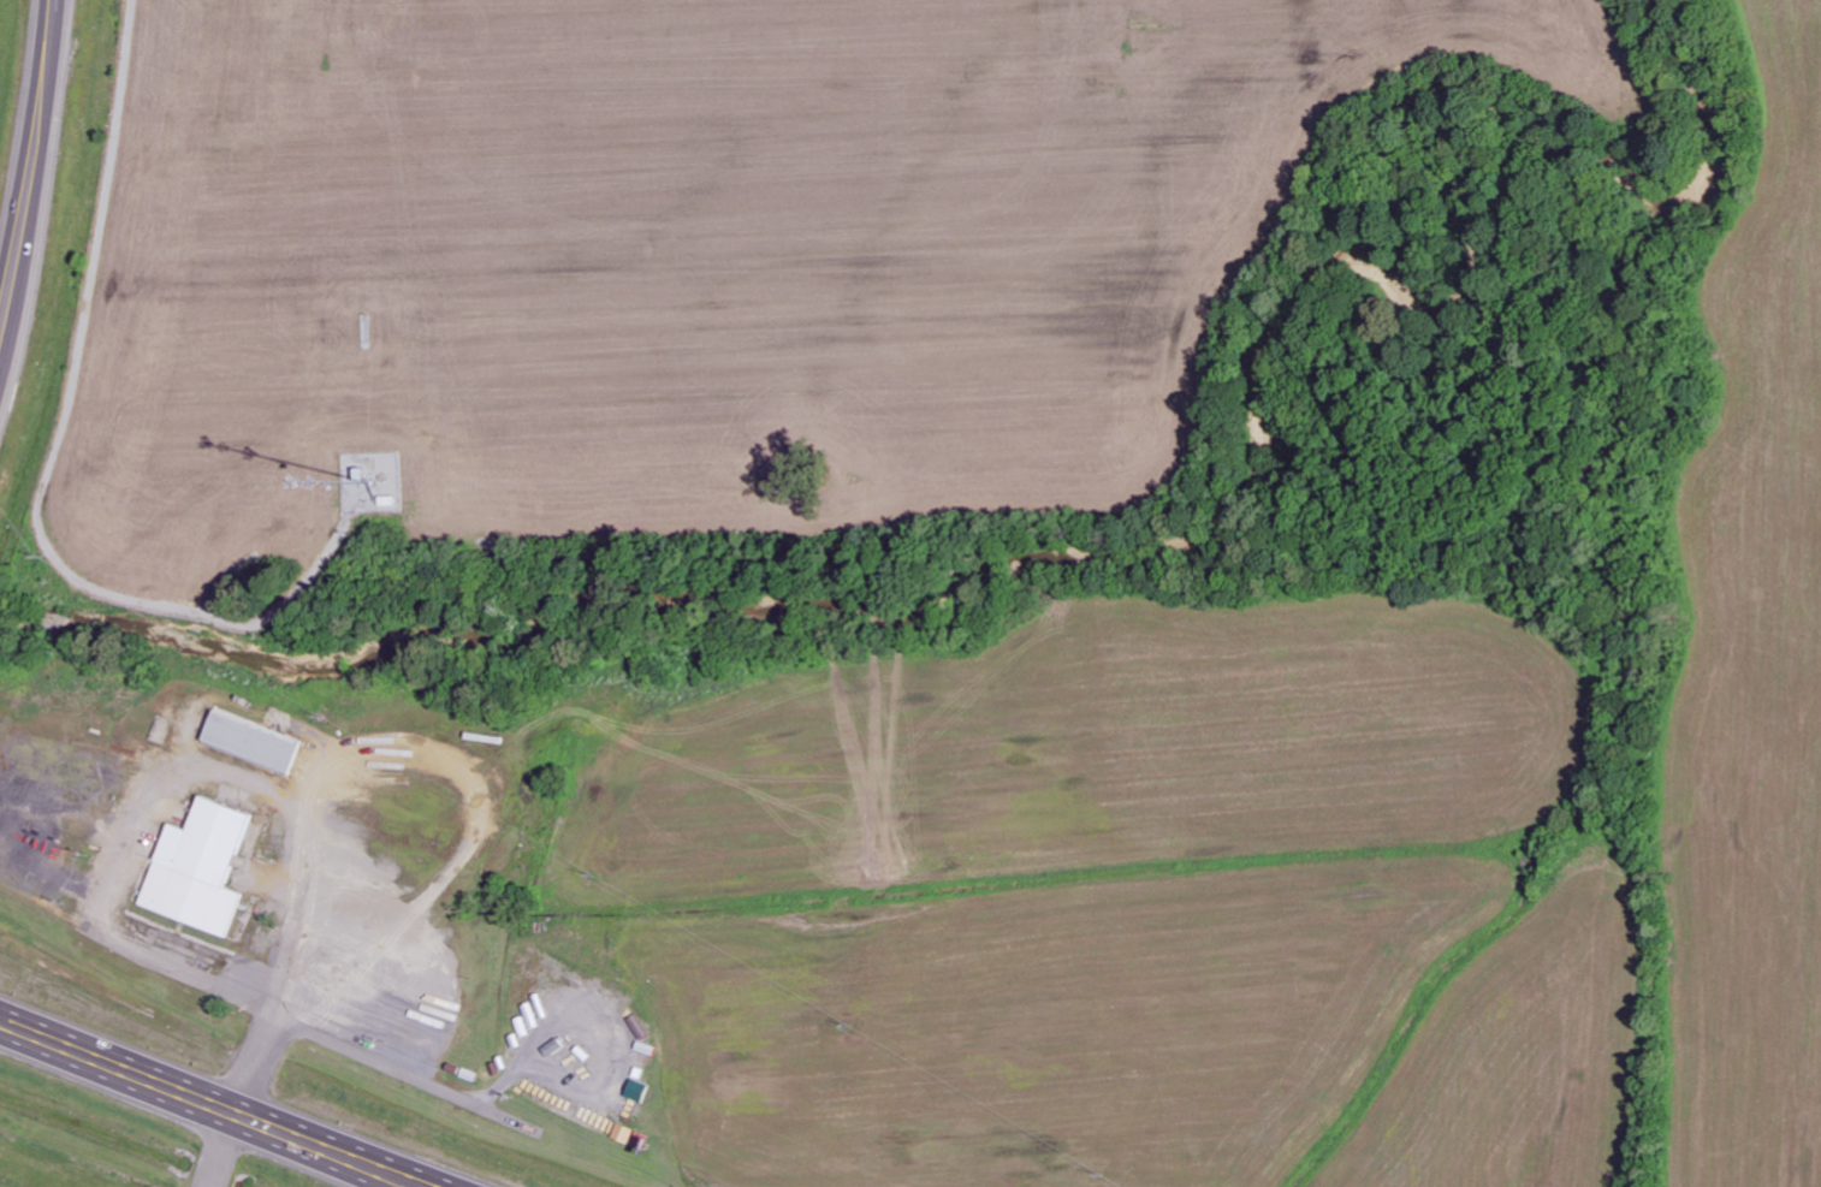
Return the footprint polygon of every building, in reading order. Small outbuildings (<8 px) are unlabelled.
[(290,774),(301,742),(212,713),(202,745),(290,774)] [(167,824),(139,908),(230,937),(244,894),(227,889),(251,815),(198,798),(188,830),(167,824)]
